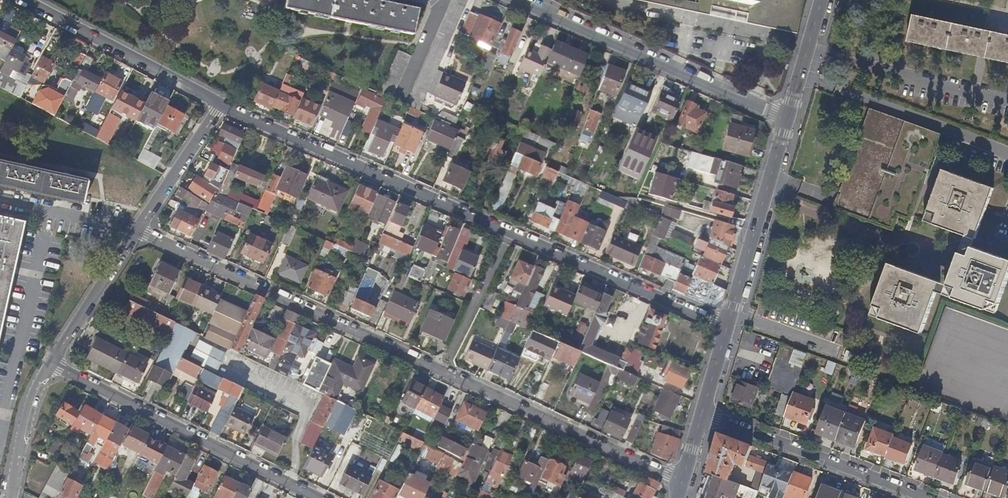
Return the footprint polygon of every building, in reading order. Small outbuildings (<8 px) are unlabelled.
[(283,9),(411,36),(417,10),(394,5),(395,4),(387,2),(387,4),(368,0),(285,0),(283,9)] [(409,107),(419,112),(467,0),(453,0),(407,106),(409,107)] [(684,11),(686,2),(686,0),(633,0),(684,11)] [(695,13),(708,16),(710,7),(736,13),(747,15),(749,6),(723,0),(698,0),(697,4),(695,13)] [(686,2),(684,11),(695,13),(697,4),(686,2)] [(478,18),(468,14),(459,35),(488,47),(497,25),(481,18),(479,17),(478,18)] [(1007,59),(1007,34),(913,14),(907,38),(1007,59)] [(501,49),(511,54),(522,29),(512,25),(507,36),(503,35),(499,44),(503,46),(501,49)] [(11,50),(14,45),(16,40),(20,33),(11,29),(8,35),(6,37),(1,34),(0,34),(0,45),(10,51),(11,50)] [(33,54),(37,45),(31,42),(27,51),(33,54)] [(11,50),(19,55),(21,51),(21,49),(14,45),(11,50)] [(550,51),(545,62),(554,66),(579,77),(585,57),(566,49),(564,51),(552,45),(550,51)] [(532,76),(538,78),(540,73),(545,62),(550,51),(544,48),(540,47),(536,55),(525,51),(517,69),(532,76)] [(0,70),(0,72),(8,76),(11,71),(18,75),(20,71),(22,72),(28,60),(19,55),(11,50),(0,70)] [(83,60),(82,62),(88,66),(94,54),(88,51),(83,60)] [(386,97),(391,100),(410,57),(398,52),(379,94),(386,97)] [(493,57),(486,54),(481,66),(480,68),(487,71),(493,57)] [(76,56),(69,69),(76,73),(78,70),(82,62),(83,60),(76,56)] [(41,58),(31,77),(43,83),(53,64),(41,58)] [(302,62),(299,69),(310,74),(313,67),(302,62)] [(614,96),(622,72),(606,66),(597,90),(614,96)] [(94,92),(101,78),(93,74),(92,77),(78,70),(76,73),(70,86),(69,87),(74,90),(77,91),(80,84),(83,86),(82,89),(86,91),(87,88),(94,92)] [(122,88),(129,74),(124,71),(120,80),(120,81),(106,74),(96,93),(107,99),(112,90),(117,92),(120,86),(122,88)] [(452,81),(453,78),(442,74),(432,96),(456,106),(464,86),(452,81)] [(20,98),(25,88),(0,75),(0,88),(20,98)] [(577,80),(572,97),(580,100),(586,83),(577,80)] [(62,98),(63,98),(66,93),(69,87),(70,86),(61,82),(60,82),(59,82),(59,83),(53,93),(41,87),(32,105),(53,116),(60,104),(59,103),(62,98)] [(519,83),(519,96),(534,96),(534,82),(519,83)] [(626,84),(617,106),(640,116),(650,94),(626,84)] [(253,102),(271,110),(272,108),(279,93),(260,85),(253,102)] [(67,103),(74,90),(69,87),(66,93),(63,98),(62,101),(67,103)] [(370,133),(376,120),(380,112),(379,111),(385,98),(375,93),(373,98),(369,96),(370,95),(362,91),(356,105),(363,108),(364,105),(371,108),(373,109),(370,117),(367,115),(361,130),(370,134),(370,133)] [(135,101),(121,93),(112,110),(133,121),(138,111),(132,107),(135,101)] [(300,102),(279,93),(272,108),(293,117),(300,102)] [(328,94),(318,117),(326,120),(329,112),(335,114),(329,128),(332,129),(329,137),(331,138),(329,142),(336,144),(339,136),(346,121),(353,105),(328,94)] [(650,113),(671,122),(680,100),(668,95),(666,98),(659,94),(650,113)] [(319,108),(301,99),(300,102),(293,117),(292,119),(311,127),(319,108)] [(695,106),(686,102),(676,124),(696,133),(704,114),(693,109),(695,106)] [(166,107),(157,124),(174,133),(183,116),(166,107)] [(419,112),(409,107),(406,114),(418,119),(420,113),(419,112)] [(898,215),(910,219),(940,134),(869,109),(834,209),(893,230),(898,215)] [(110,110),(103,124),(114,130),(121,116),(110,110)] [(572,138),(581,113),(573,111),(565,135),(572,138)] [(587,121),(588,121),(595,124),(596,124),(599,115),(590,111),(587,121)] [(440,121),(434,119),(425,140),(450,150),(454,141),(459,130),(454,128),(449,125),(447,129),(438,125),(440,121)] [(398,133),(399,131),(376,120),(370,133),(375,135),(371,144),(366,142),(363,149),(382,157),(389,141),(394,143),(398,133)] [(353,124),(346,121),(339,136),(347,139),(353,124)] [(595,124),(588,121),(584,131),(591,133),(595,124)] [(522,138),(525,131),(516,127),(511,125),(506,123),(503,130),(522,138)] [(421,134),(401,125),(401,127),(399,131),(398,133),(399,133),(393,146),(413,154),(421,134)] [(750,142),(753,132),(729,125),(722,150),(749,158),(753,144),(750,142)] [(234,150),(237,151),(244,135),(223,126),(219,135),(232,141),(229,148),(234,150)] [(644,181),(663,138),(638,128),(620,170),(644,181)] [(484,141),(482,146),(487,148),(483,157),(498,163),(502,154),(497,152),(502,142),(496,140),(497,137),(487,133),(484,141)] [(535,142),(552,151),(555,144),(539,135),(535,142)] [(450,150),(446,158),(453,161),(461,144),(454,141),(450,150)] [(137,161),(153,170),(159,158),(147,152),(149,147),(146,145),(137,161)] [(234,150),(229,148),(224,145),(216,164),(219,165),(220,163),(227,166),(234,150)] [(515,154),(511,163),(519,167),(518,170),(535,177),(544,155),(519,145),(515,154)] [(691,153),(689,169),(711,172),(712,156),(691,153)] [(17,168),(24,170),(27,157),(20,156),(17,168)] [(737,177),(740,167),(720,161),(714,184),(731,189),(734,176),(737,177)] [(87,197),(90,184),(86,183),(68,179),(61,178),(24,170),(17,168),(0,164),(0,187),(80,205),(81,205),(85,206),(86,200),(87,197)] [(212,181),(218,167),(210,164),(204,178),(212,181)] [(218,194),(227,198),(231,190),(236,179),(243,182),(242,184),(247,187),(249,184),(257,187),(255,190),(264,194),(269,181),(231,164),(228,171),(223,183),(219,191),(218,194)] [(61,178),(68,179),(70,167),(64,165),(61,178)] [(467,174),(449,166),(442,182),(460,190),(467,174)] [(305,177),(286,168),(276,190),(295,199),(305,177)] [(557,173),(546,168),(542,177),(553,182),(557,173)] [(975,239),(993,187),(942,169),(924,221),(975,239)] [(655,172),(649,194),(675,202),(681,180),(655,172)] [(739,178),(737,177),(734,176),(731,189),(736,190),(739,178)] [(199,190),(206,194),(210,187),(197,179),(191,189),(198,193),(199,190)] [(213,188),(219,191),(223,183),(217,180),(213,188)] [(315,180),(306,199),(337,212),(346,191),(327,183),(325,185),(315,180)] [(503,181),(496,197),(504,201),(511,185),(503,181)] [(583,184),(576,181),(574,186),(585,191),(586,189),(588,190),(589,187),(586,186),(583,184)] [(358,186),(350,203),(360,207),(359,210),(368,214),(369,212),(376,196),(376,195),(358,186)] [(585,191),(574,186),(571,193),(582,198),(585,191)] [(212,198),(215,193),(216,191),(210,187),(206,194),(212,198)] [(194,197),(180,188),(176,196),(189,204),(194,197)] [(227,198),(251,209),(255,211),(259,202),(231,190),(227,198)] [(732,196),(715,191),(709,212),(730,218),(732,209),(729,208),(732,196)] [(241,222),(245,223),(251,209),(227,198),(218,194),(215,193),(212,198),(209,206),(206,212),(221,219),(224,220),(226,215),(228,209),(244,215),(241,222)] [(380,197),(376,196),(369,212),(379,217),(382,211),(375,207),(380,197)] [(386,224),(390,217),(388,217),(394,204),(380,197),(375,207),(382,211),(379,217),(383,219),(382,222),(386,224)] [(256,211),(260,213),(263,214),(267,206),(260,203),(256,211)] [(587,225),(592,214),(568,203),(555,233),(579,243),(579,242),(587,225)] [(538,204),(530,222),(553,232),(564,208),(557,205),(554,211),(538,204)] [(637,215),(640,210),(627,204),(624,209),(637,215)] [(399,227),(407,209),(398,205),(390,223),(399,227)] [(680,212),(669,209),(667,215),(678,219),(680,212)] [(178,213),(171,228),(191,238),(198,222),(178,213)] [(660,218),(652,236),(658,239),(663,229),(664,226),(663,225),(665,221),(660,218)] [(23,224),(0,219),(0,328),(23,224)] [(587,225),(579,242),(596,250),(608,225),(602,222),(600,225),(598,224),(597,227),(599,228),(598,230),(587,225)] [(714,222),(709,240),(710,240),(726,248),(733,227),(714,222)] [(288,226),(280,244),(287,247),(295,229),(294,228),(288,226)] [(444,227),(441,234),(435,248),(439,249),(448,228),(444,227)] [(431,233),(421,228),(413,246),(432,255),(435,248),(441,234),(432,230),(431,233)] [(435,248),(432,255),(429,261),(435,264),(442,267),(457,232),(448,228),(439,249),(435,248)] [(663,229),(658,239),(663,241),(667,231),(663,229)] [(667,231),(663,241),(697,256),(719,266),(727,248),(726,248),(710,240),(708,245),(698,241),(695,249),(692,247),(693,245),(688,243),(690,240),(667,231)] [(206,252),(223,260),(231,241),(214,233),(206,252)] [(412,248),(382,234),(378,243),(408,257),(412,248)] [(249,236),(240,254),(262,264),(270,245),(249,236)] [(368,245),(356,239),(355,243),(366,249),(368,245)] [(611,239),(605,253),(632,265),(639,251),(611,239)] [(325,242),(322,247),(331,251),(334,245),(332,244),(325,242)] [(340,243),(338,247),(351,253),(353,248),(340,243)] [(353,248),(351,253),(362,258),(366,249),(355,243),(353,248)] [(1007,280),(1007,259),(963,243),(946,293),(996,312),(1007,280)] [(685,260),(648,246),(644,256),(680,271),(683,263),(685,260)] [(355,296),(353,300),(354,300),(350,309),(369,317),(373,308),(365,305),(372,288),(371,288),(385,257),(374,252),(370,261),(355,296)] [(460,252),(452,271),(468,279),(477,259),(460,252)] [(644,256),(638,268),(675,284),(680,271),(644,256)] [(695,268),(683,263),(680,271),(711,285),(719,266),(697,256),(696,259),(699,260),(695,268)] [(298,284),(305,267),(285,258),(277,274),(298,284)] [(435,264),(429,261),(422,277),(428,280),(435,264)] [(148,285),(168,294),(178,273),(158,263),(148,285)] [(519,295),(520,295),(532,269),(531,269),(517,263),(510,280),(517,283),(515,288),(513,292),(519,295)] [(871,314),(922,332),(941,281),(890,263),(871,314)] [(519,297),(508,322),(509,322),(531,332),(537,319),(523,313),(524,311),(525,311),(543,272),(533,268),(532,268),(532,269),(520,295),(519,297)] [(324,275),(315,271),(307,288),(326,297),(334,280),(330,278),(332,274),(326,271),(324,275)] [(680,271),(675,284),(672,291),(713,309),(720,303),(724,294),(725,291),(711,285),(680,271)] [(407,278),(400,274),(395,287),(402,290),(407,278)] [(462,296),(469,282),(454,275),(447,290),(462,296)] [(175,298),(193,307),(202,287),(184,279),(175,298)] [(578,286),(574,297),(571,303),(594,312),(601,296),(578,286)] [(202,287),(193,307),(211,315),(218,300),(221,295),(202,287)] [(563,295),(550,289),(542,306),(565,317),(571,303),(574,297),(563,293),(563,295)] [(491,292),(483,308),(489,311),(497,296),(491,292)] [(342,306),(349,309),(353,300),(355,296),(348,293),(342,306)] [(392,293),(383,312),(408,323),(417,304),(392,293)] [(577,352),(580,353),(608,365),(619,370),(621,366),(616,364),(618,360),(589,348),(598,327),(602,324),(605,319),(604,314),(611,298),(602,294),(601,296),(594,312),(587,329),(577,352)] [(171,303),(173,298),(167,295),(165,300),(171,303)] [(507,296),(498,317),(508,321),(508,322),(519,297),(515,295),(514,298),(507,296)] [(245,313),(228,350),(236,354),(262,300),(253,296),(245,313)] [(210,325),(204,338),(228,350),(245,313),(218,300),(211,315),(208,323),(210,325)] [(168,332),(173,323),(165,319),(150,312),(152,309),(147,307),(145,310),(135,305),(128,302),(124,311),(142,320),(143,320),(168,332)] [(274,354),(267,369),(273,372),(294,326),(298,317),(286,311),(282,319),(273,340),(251,330),(246,341),(248,342),(245,350),(255,354),(258,347),(268,351),(274,354)] [(666,322),(663,318),(649,311),(636,341),(637,342),(637,344),(653,350),(660,330),(665,328),(666,322)] [(430,312),(421,331),(444,341),(453,322),(430,312)] [(173,323),(168,332),(171,333),(153,368),(151,366),(145,379),(165,389),(175,369),(180,359),(189,342),(191,343),(195,334),(183,328),(173,323)] [(294,326),(273,372),(279,374),(284,362),(291,365),(296,355),(303,358),(313,335),(294,326)] [(583,327),(573,350),(577,352),(587,329),(583,327)] [(541,336),(531,332),(522,353),(532,357),(538,344),(537,344),(541,336)] [(537,356),(548,361),(550,357),(557,343),(554,342),(541,336),(537,344),(538,344),(541,346),(537,356)] [(87,359),(116,373),(125,354),(96,340),(87,359)] [(463,359),(486,371),(486,370),(494,352),(471,341),(463,359)] [(573,350),(557,343),(550,357),(573,368),(580,353),(577,352),(573,350)] [(775,392),(782,394),(791,398),(793,394),(808,353),(783,344),(767,389),(772,390),(775,392)] [(486,370),(509,381),(518,360),(495,350),(494,352),(486,370)] [(620,361),(626,363),(631,352),(625,350),(620,361)] [(125,354),(116,373),(135,383),(139,375),(140,376),(141,374),(140,373),(145,364),(125,354)] [(671,364),(689,371),(692,364),(674,357),(671,364)] [(302,385),(317,393),(329,365),(315,358),(302,385)] [(324,396),(334,401),(341,385),(359,393),(360,392),(372,366),(372,365),(356,358),(356,359),(352,368),(332,359),(329,365),(317,393),(324,396)] [(194,379),(199,368),(180,359),(175,369),(194,379)] [(827,360),(822,372),(830,375),(835,364),(827,360)] [(681,389),(689,371),(671,364),(664,381),(681,389)] [(622,372),(619,370),(608,365),(597,389),(605,392),(610,381),(608,380),(611,375),(616,377),(615,380),(633,387),(637,378),(622,372)] [(870,376),(861,373),(859,379),(868,383),(870,376)] [(232,374),(229,381),(242,386),(245,380),(232,374)] [(237,400),(242,389),(222,380),(217,390),(237,400)] [(424,389),(425,388),(411,380),(400,400),(414,408),(424,389)] [(751,407),(758,388),(740,381),(733,401),(751,407)] [(208,408),(214,396),(194,386),(188,398),(208,408)] [(663,390),(658,387),(655,394),(660,397),(663,390)] [(773,396),(775,392),(772,390),(767,389),(764,387),(762,392),(773,396)] [(414,409),(431,418),(444,424),(451,410),(439,404),(442,398),(424,389),(414,408),(414,409)] [(605,392),(597,389),(592,400),(600,404),(605,392)] [(671,394),(671,393),(663,390),(660,397),(654,412),(669,419),(679,398),(671,394)] [(775,414),(784,418),(784,417),(786,413),(791,398),(782,394),(775,414)] [(799,418),(798,422),(806,425),(814,402),(793,394),(791,398),(786,413),(799,418)] [(581,416),(585,407),(569,400),(565,409),(581,416)] [(592,400),(585,414),(593,418),(600,404),(592,400)] [(61,404),(54,415),(70,425),(77,413),(70,409),(69,406),(64,404),(62,404),(61,404)] [(477,431),(485,414),(477,411),(463,405),(460,411),(459,411),(455,421),(477,431)] [(79,430),(90,436),(101,417),(83,406),(75,421),(82,425),(79,430)] [(253,417),(234,407),(225,426),(244,435),(253,417)] [(836,440),(846,414),(827,407),(818,433),(836,440)] [(414,409),(412,413),(429,422),(431,418),(414,409)] [(339,410),(331,427),(345,433),(352,417),(339,410)] [(786,413),(784,417),(798,422),(799,418),(786,413)] [(75,463),(72,468),(75,470),(78,465),(82,468),(82,467),(84,467),(85,465),(87,465),(91,458),(86,456),(91,447),(96,437),(104,442),(105,440),(114,424),(111,422),(112,419),(102,414),(101,417),(90,436),(86,444),(81,453),(77,460),(75,463)] [(628,422),(610,414),(602,431),(621,439),(628,422)] [(864,421),(846,414),(836,440),(855,447),(864,421)] [(978,417),(975,426),(984,428),(987,419),(978,417)] [(626,442),(632,445),(642,422),(636,419),(626,442)] [(114,424),(106,440),(113,444),(119,447),(127,431),(114,424)] [(210,434),(218,438),(223,429),(214,425),(210,434)] [(120,445),(139,454),(147,439),(148,436),(129,427),(127,431),(120,445)] [(277,455),(285,440),(270,432),(262,428),(253,444),(262,449),(262,448),(277,455)] [(665,437),(660,436),(657,435),(651,455),(659,458),(667,461),(674,457),(679,441),(678,441),(680,433),(667,429),(666,433),(665,437)] [(893,438),(894,436),(876,429),(867,449),(886,456),(893,438)] [(457,476),(461,478),(469,482),(476,469),(478,470),(486,452),(494,437),(489,434),(484,432),(483,434),(477,431),(457,476)] [(422,443),(402,433),(397,442),(415,450),(414,453),(416,455),(419,450),(422,443)] [(718,437),(708,472),(715,475),(729,480),(734,465),(738,463),(745,466),(749,455),(752,446),(719,434),(718,437)] [(462,462),(467,452),(457,447),(458,445),(454,443),(453,445),(448,443),(448,441),(442,438),(437,448),(460,459),(459,461),(462,462)] [(912,445),(893,438),(886,456),(905,464),(912,445)] [(139,454),(137,458),(156,468),(165,448),(147,439),(139,454)] [(104,442),(100,450),(101,450),(108,454),(113,444),(106,440),(105,440),(104,442)] [(48,452),(55,455),(61,445),(55,441),(48,452)] [(98,471),(105,474),(119,447),(113,444),(108,454),(98,471)] [(986,452),(994,454),(996,446),(987,444),(986,452)] [(394,450),(400,453),(402,448),(397,445),(394,450)] [(330,456),(312,447),(302,469),(320,477),(330,456)] [(943,455),(943,454),(925,447),(916,470),(934,477),(943,455)] [(142,494),(149,497),(151,497),(158,484),(164,474),(163,473),(165,469),(175,474),(184,457),(165,448),(156,468),(142,494)] [(497,451),(492,448),(478,477),(484,480),(497,451)] [(108,454),(101,450),(92,468),(98,471),(108,454)] [(394,464),(400,453),(394,450),(389,461),(394,464)] [(509,456),(498,451),(484,480),(489,482),(495,486),(498,480),(509,456)] [(436,468),(455,477),(461,465),(443,455),(440,461),(436,468)] [(769,463),(749,455),(745,466),(758,470),(765,473),(768,466),(769,463)] [(961,462),(943,455),(934,477),(953,484),(961,462)] [(514,459),(509,456),(498,480),(503,483),(514,459)] [(570,474),(566,472),(557,491),(562,493),(570,477),(574,479),(577,474),(582,476),(589,462),(578,456),(570,474)] [(166,493),(175,497),(186,497),(191,488),(182,484),(193,461),(184,457),(175,474),(166,493)] [(562,467),(547,460),(539,478),(557,486),(562,476),(559,475),(562,467)] [(536,469),(523,462),(516,477),(530,483),(536,469)] [(986,491),(994,469),(976,463),(968,484),(986,491)] [(201,491),(207,494),(217,474),(202,466),(191,488),(186,497),(197,497),(201,491)] [(769,497),(784,497),(785,496),(792,475),(786,472),(785,475),(783,474),(782,471),(781,469),(778,469),(777,471),(774,470),(774,468),(768,466),(765,473),(759,491),(758,493),(769,497)] [(340,484),(361,496),(370,478),(348,467),(340,484)] [(995,467),(994,469),(986,491),(1005,497),(1007,490),(1007,472),(995,467)] [(469,482),(473,484),(477,476),(475,475),(478,470),(476,469),(469,482)] [(752,488),(759,491),(765,473),(758,470),(752,487),(752,488)] [(60,485),(61,486),(64,476),(52,472),(45,494),(56,497),(60,485)] [(785,496),(790,497),(805,497),(812,479),(793,472),(792,475),(785,496)] [(715,475),(709,491),(708,491),(706,496),(712,497),(721,497),(723,492),(741,497),(746,485),(729,480),(715,475)] [(212,497),(232,497),(239,485),(223,477),(212,497)] [(472,488),(473,484),(469,482),(461,478),(460,482),(472,488)] [(658,483),(646,478),(642,485),(639,484),(633,495),(632,495),(631,497),(650,497),(658,483)] [(66,480),(57,497),(74,497),(80,487),(66,480)] [(489,482),(484,480),(479,491),(484,493),(489,482)] [(370,497),(394,497),(397,492),(378,482),(370,497)] [(248,490),(239,485),(232,497),(244,497),(248,490)] [(842,493),(823,486),(819,497),(840,497),(842,493)] [(610,492),(614,494),(622,497),(624,493),(612,488),(610,492)]
